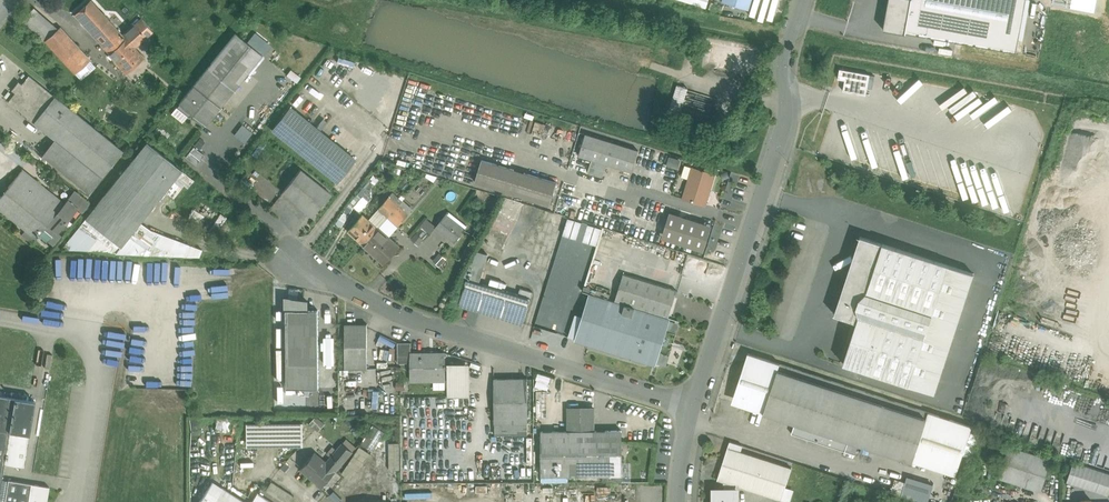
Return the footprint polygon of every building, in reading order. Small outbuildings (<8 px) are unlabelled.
[(74,15),(93,35),(109,21),(90,0),(74,15)] [(722,1),(749,9),(751,0),(722,0),(722,1)] [(906,31),(911,0),(889,0),(883,29),(906,33),(906,31)] [(906,31),(1016,51),(1026,0),(911,0),(906,31)] [(58,29),(33,8),(22,21),(45,41),(58,29)] [(141,19),(123,36),(126,39),(134,48),(152,32),(141,19)] [(109,21),(93,35),(109,53),(126,39),(123,36),(109,21)] [(79,48),(60,27),(58,29),(45,41),(64,61),(79,48)] [(235,33),(193,86),(220,107),(262,55),(235,33)] [(134,48),(126,39),(109,53),(109,54),(127,73),(143,58),(134,48)] [(79,48),(64,61),(80,80),(95,67),(90,61),(90,60),(79,48)] [(870,74),(840,68),(838,78),(845,79),(844,87),(844,90),(866,94),(870,74)] [(55,97),(29,76),(22,84),(18,82),(11,90),(15,93),(8,102),(34,123),(55,97)] [(677,84),(669,110),(680,113),(688,88),(677,84)] [(220,107),(193,86),(179,103),(205,125),(220,107)] [(123,151),(55,97),(34,123),(54,139),(42,155),(89,193),(123,151)] [(732,108),(733,106),(732,104),(731,102),(729,101),(727,101),(725,101),(724,103),(722,104),(722,106),(722,108),(724,110),(725,111),(727,112),(729,111),(731,110),(732,108)] [(355,160),(290,107),(272,130),(337,182),(355,160)] [(242,123),(233,133),(243,142),(252,132),(242,123)] [(638,150),(585,134),(579,155),(632,172),(638,150)] [(147,143),(85,219),(115,243),(120,247),(182,171),(147,143)] [(196,164),(204,154),(193,145),(185,156),(196,164)] [(557,182),(482,159),(475,181),(550,204),(557,182)] [(606,164),(591,160),(587,172),(602,177),(606,164)] [(715,174),(693,167),(683,198),(705,205),(715,174)] [(22,169),(0,197),(0,210),(36,239),(44,229),(64,203),(22,169)] [(331,194),(300,170),(282,192),(313,217),(331,194)] [(90,203),(75,191),(74,191),(75,192),(71,196),(70,196),(67,199),(78,208),(77,209),(82,213),(90,203)] [(393,193),(378,209),(379,209),(388,217),(403,201),(393,193)] [(362,197),(354,206),(360,212),(369,202),(362,197)] [(64,203),(44,229),(54,237),(67,222),(66,220),(69,219),(72,216),(72,213),(74,213),(77,209),(78,208),(67,199),(64,203)] [(403,201),(388,217),(393,222),(398,226),(409,214),(405,211),(408,206),(403,201)] [(379,209),(369,220),(363,214),(348,231),(364,245),(388,217),(379,209)] [(712,226),(670,212),(661,237),(704,251),(712,226)] [(399,246),(383,232),(393,222),(388,217),(364,245),(384,263),(399,246)] [(85,219),(62,249),(62,250),(108,252),(115,243),(85,219)] [(461,233),(443,219),(436,227),(455,242),(461,233)] [(173,244),(148,225),(133,245),(158,264),(173,244)] [(423,227),(414,237),(419,242),(429,232),(423,227)] [(860,236),(839,301),(834,314),(857,322),(859,314),(857,306),(859,298),(866,292),(882,243),(860,236)] [(948,265),(883,243),(882,243),(866,292),(859,298),(857,306),(859,314),(857,322),(843,363),(909,385),(948,265)] [(466,277),(479,281),(489,253),(475,249),(466,277)] [(948,265),(909,385),(936,393),(975,273),(948,265)] [(677,290),(624,274),(615,301),(668,317),(677,290)] [(531,298),(467,278),(460,303),(524,323),(531,298)] [(615,301),(592,294),(578,339),(654,363),(668,317),(615,301)] [(318,310),(284,310),(285,388),(319,388),(318,310)] [(671,319),(668,326),(676,330),(679,323),(671,319)] [(367,324),(345,324),(345,368),(367,368),(367,324)] [(411,353),(411,342),(398,342),(398,363),(411,363),(411,353)] [(411,353),(411,363),(411,380),(445,380),(445,353),(411,353)] [(972,427),(748,353),(735,392),(745,395),(742,405),(795,423),(849,441),(912,462),(914,455),(957,470),(972,427)] [(666,364),(669,356),(663,354),(661,363),(666,364)] [(470,363),(447,363),(448,397),(470,396),(470,363)] [(528,378),(494,378),(494,423),(495,423),(495,434),(528,434),(528,378)] [(0,396),(0,430),(9,432),(4,463),(24,467),(35,401),(0,396)] [(594,408),(567,408),(568,431),(595,431),(595,430),(594,408)] [(302,423),(245,423),(245,441),(302,441),(302,423)] [(373,423),(361,442),(373,450),(385,431),(373,423)] [(849,441),(795,423),(792,434),(845,451),(849,441)] [(4,463),(9,432),(0,430),(0,488),(4,463)] [(568,431),(541,431),(541,476),(603,475),(608,475),(608,430),(595,430),(595,431),(568,431)] [(622,430),(608,430),(608,475),(622,475),(622,430)] [(356,447),(347,439),(343,443),(353,451),(356,447)] [(742,445),(730,441),(728,447),(740,451),(742,445)] [(326,463),(314,452),(300,469),(322,487),(353,451),(343,443),(326,463)] [(1051,459),(1009,446),(999,477),(1041,491),(1051,459)] [(740,451),(728,447),(717,479),(724,481),(730,484),(781,500),(792,468),(740,451)] [(1066,481),(1108,495),(1108,471),(1073,460),(1066,481)] [(902,498),(926,501),(929,501),(933,481),(905,476),(902,498)] [(8,480),(5,501),(47,501),(49,487),(8,480)] [(724,481),(724,490),(713,490),(713,501),(738,501),(738,490),(730,490),(730,484),(724,481)] [(212,482),(199,501),(244,501),(212,482)] [(257,493),(252,501),(271,501),(257,493)]
